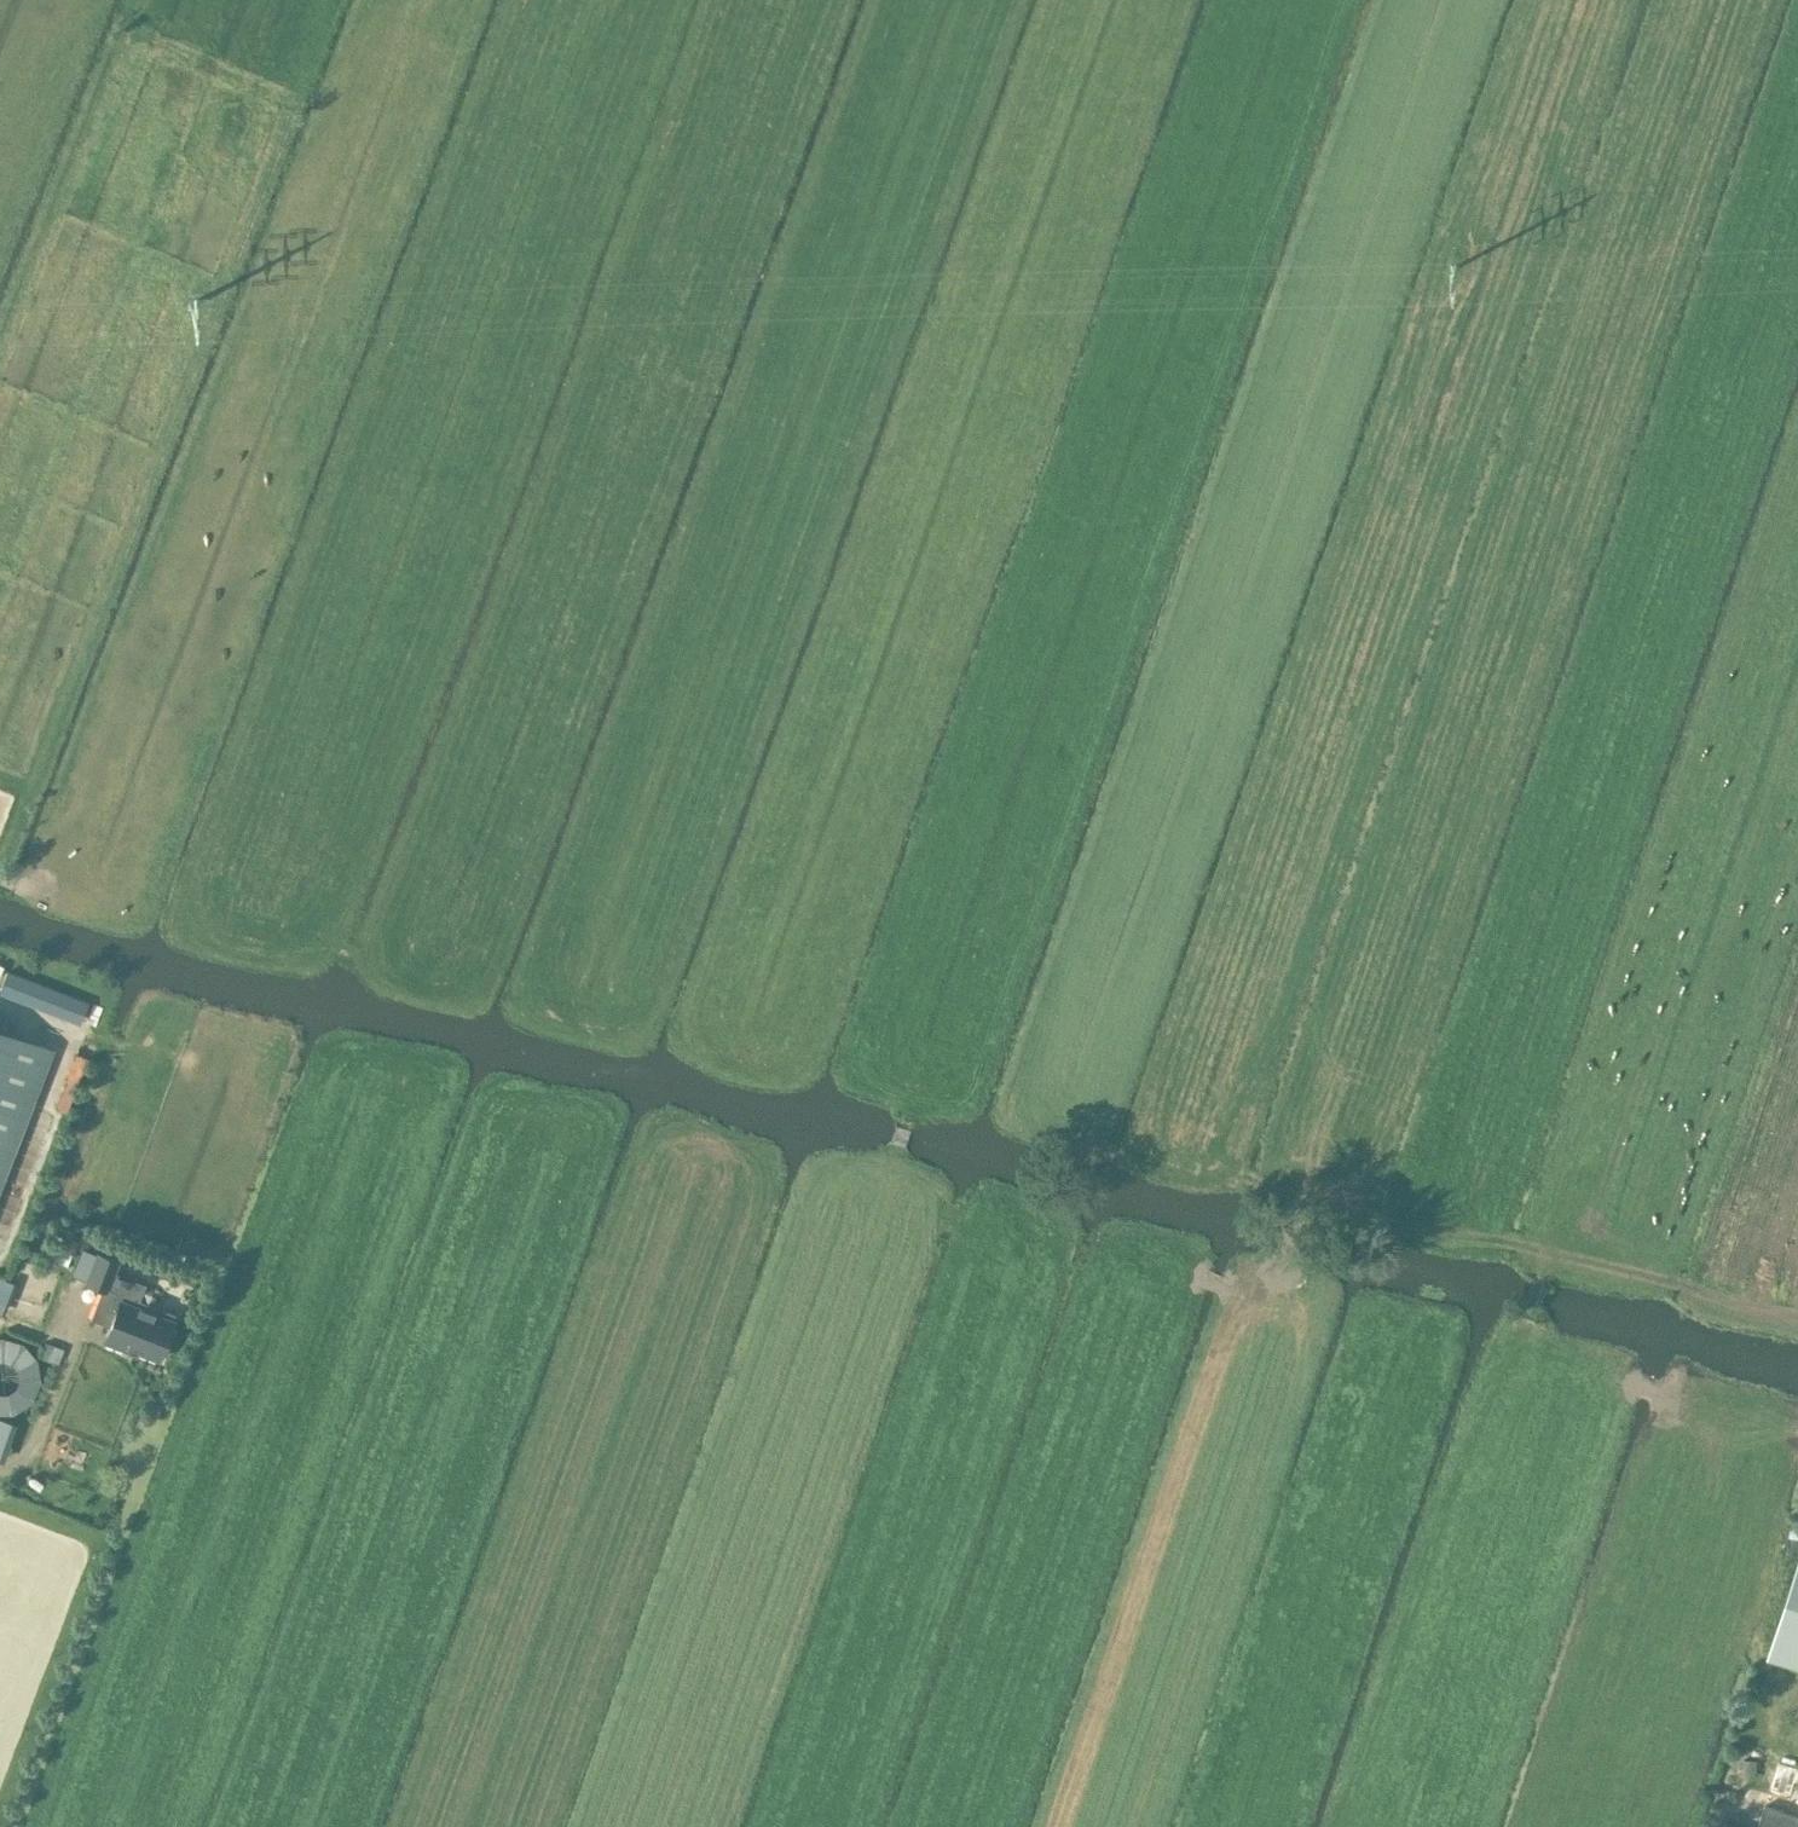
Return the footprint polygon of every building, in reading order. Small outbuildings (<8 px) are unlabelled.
[(20,974),(13,991),(81,1017),(88,1000),(20,974)] [(56,1050),(0,1028),(0,1192),(56,1050)] [(97,1251),(84,1283),(107,1292),(108,1289),(115,1292),(108,1309),(114,1311),(102,1341),(136,1354),(137,1352),(160,1360),(178,1315),(139,1299),(145,1284),(115,1272),(120,1260),(97,1251)] [(1771,1787),(1791,1794),(1797,1773),(1797,1769),(1779,1763),(1771,1787)] [(1766,1805),(1759,1826),(1797,1826),(1797,1823),(1797,1815),(1766,1805)]
